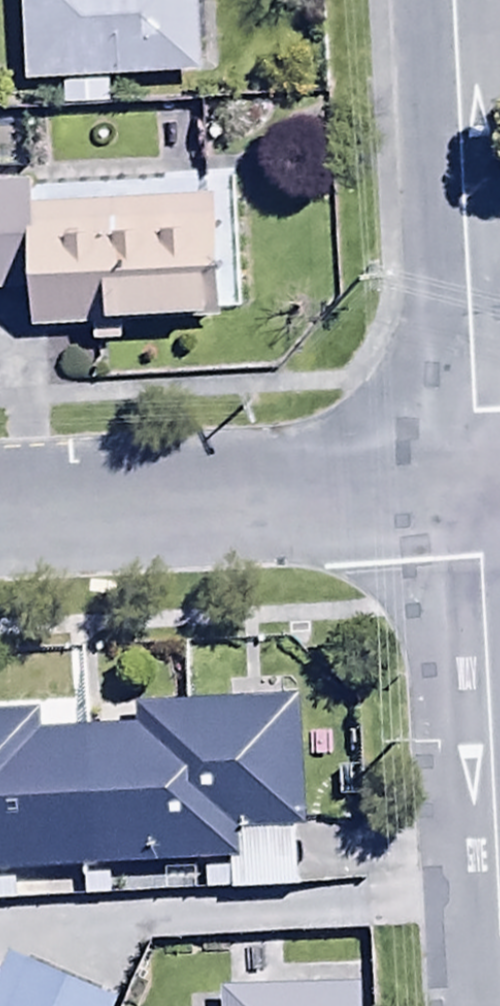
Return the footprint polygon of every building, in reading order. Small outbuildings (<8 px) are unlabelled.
[(23,86),(200,81),(198,0),(20,0),(23,86)] [(0,192),(0,301),(28,300),(30,338),(84,336),(85,350),(117,349),(117,333),(215,329),(211,198),(26,205),(26,191),(0,192)] [(38,743),(38,724),(0,725),(0,907),(16,907),(16,878),(79,877),(80,908),(112,907),(111,878),(201,876),(202,898),(297,896),(293,716),(138,719),(138,741),(38,743)] [(0,967),(0,1005),(93,1005),(0,967)] [(223,1002),(223,1005),(358,1005),(357,997),(223,1002)]
